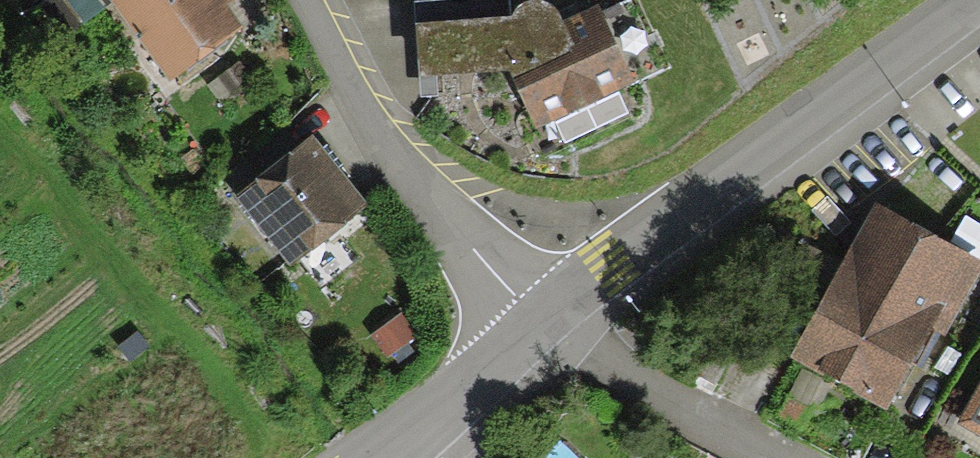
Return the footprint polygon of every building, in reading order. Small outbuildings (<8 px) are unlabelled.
[(41,11),(56,31),(96,0),(55,0),(41,11)] [(171,73),(232,32),(211,0),(122,0),(171,73)] [(509,74),(538,129),(624,87),(591,20),(561,36),(557,22),(547,15),(535,14),(522,17),(517,28),(419,35),(423,80),(509,74)] [(312,136),(235,195),(288,265),(366,207),(312,136)] [(874,223),(796,365),(889,415),(966,274),(874,223)]
